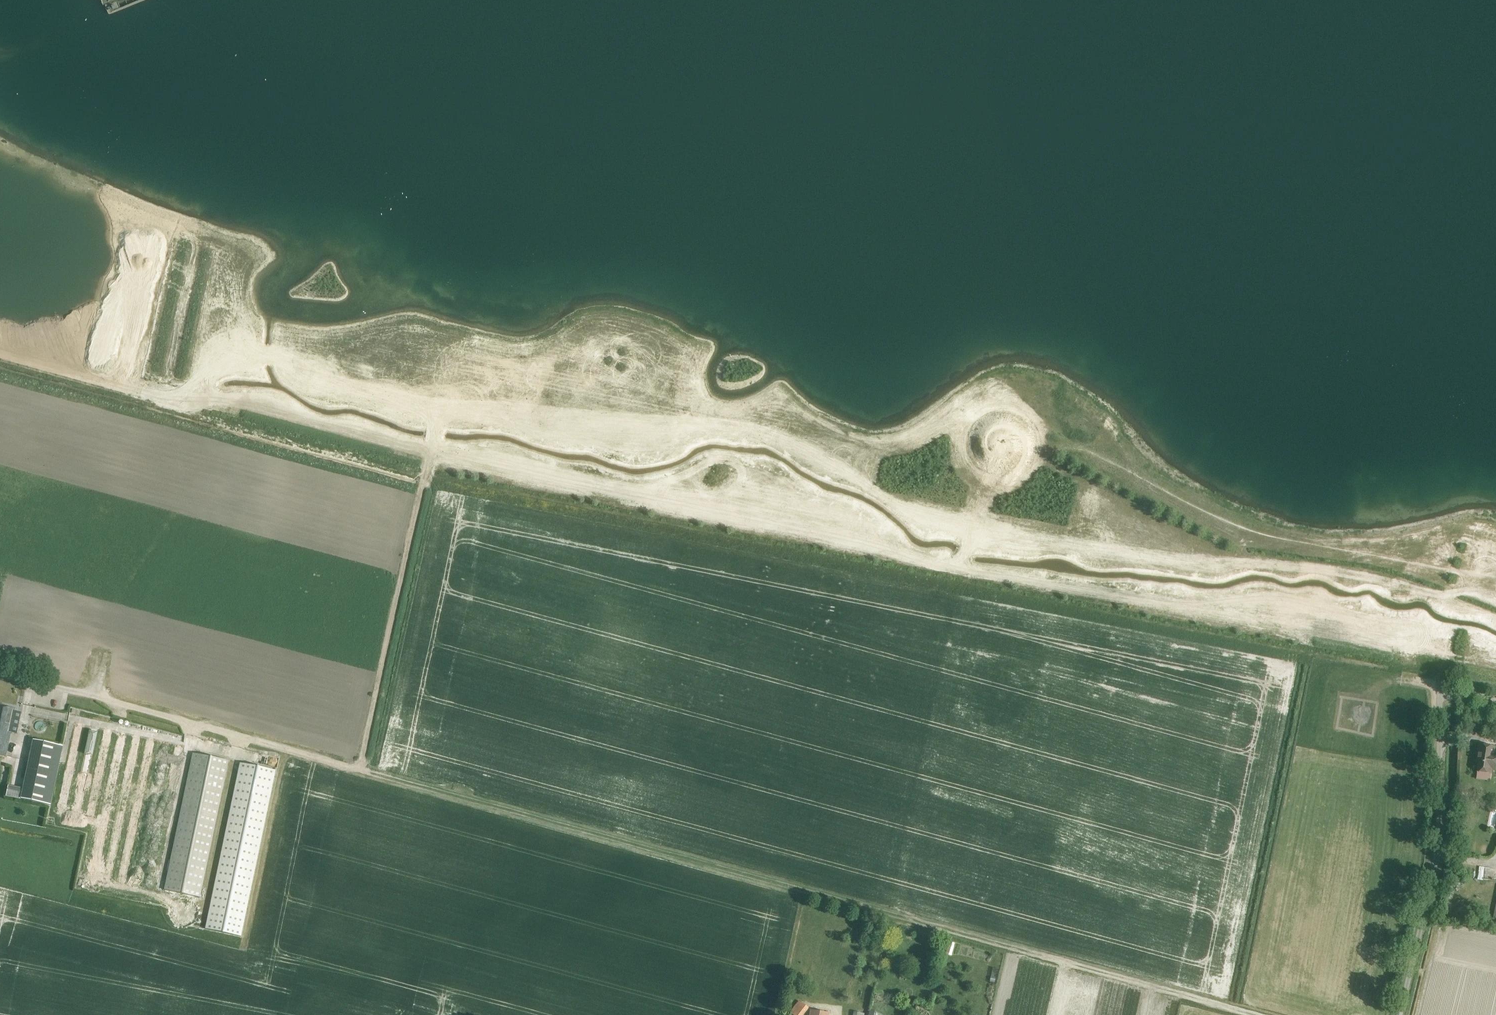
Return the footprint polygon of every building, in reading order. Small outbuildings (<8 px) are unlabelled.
[(6,756),(16,710),(16,709),(0,706),(0,754),(6,756)] [(84,726),(75,724),(58,810),(66,812),(84,726)] [(72,813),(80,815),(98,729),(90,727),(72,813)] [(86,816),(94,818),(113,732),(104,730),(86,816)] [(127,735),(118,733),(89,875),(97,877),(127,735)] [(8,785),(6,796),(21,799),(51,804),(62,745),(33,739),(24,788),(8,785)] [(1495,746),(1481,744),(1477,774),(1492,775),(1493,770),(1495,770),(1495,756),(1495,755),(1495,746)] [(146,887),(155,888),(184,747),(175,745),(146,887)] [(230,759),(192,751),(164,889),(202,898),(230,759)] [(241,762),(206,929),(241,936),(276,770),(241,762)] [(799,1000),(789,1012),(793,1014),(803,1014),(809,1008),(799,1000)]
